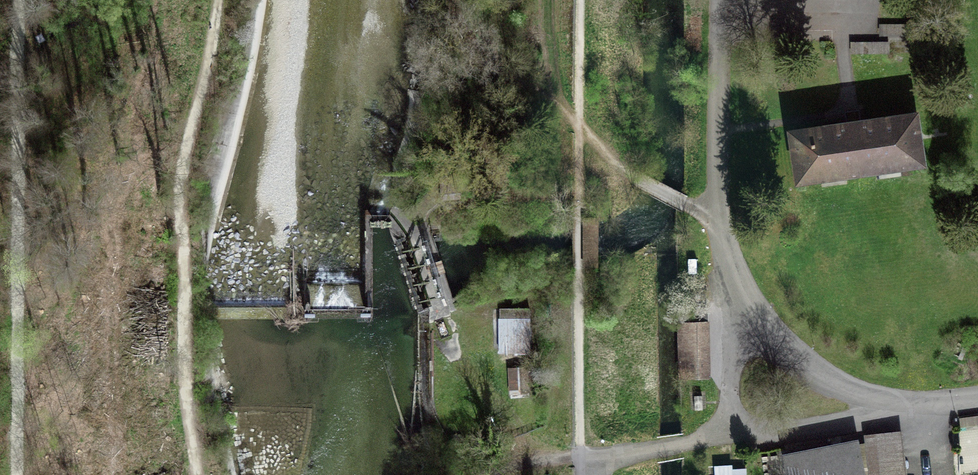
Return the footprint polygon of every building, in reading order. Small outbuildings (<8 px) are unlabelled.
[(922,124),(799,140),(805,187),(928,171),(922,124)] [(532,323),(503,323),(502,358),(532,358),(532,323)] [(702,323),(683,324),(683,330),(685,376),(703,375),(702,323)] [(527,371),(512,371),(513,401),(527,401),(527,371)] [(868,439),(872,474),(905,474),(902,436),(868,439)] [(784,456),(787,474),(863,474),(856,442),(784,456)]
